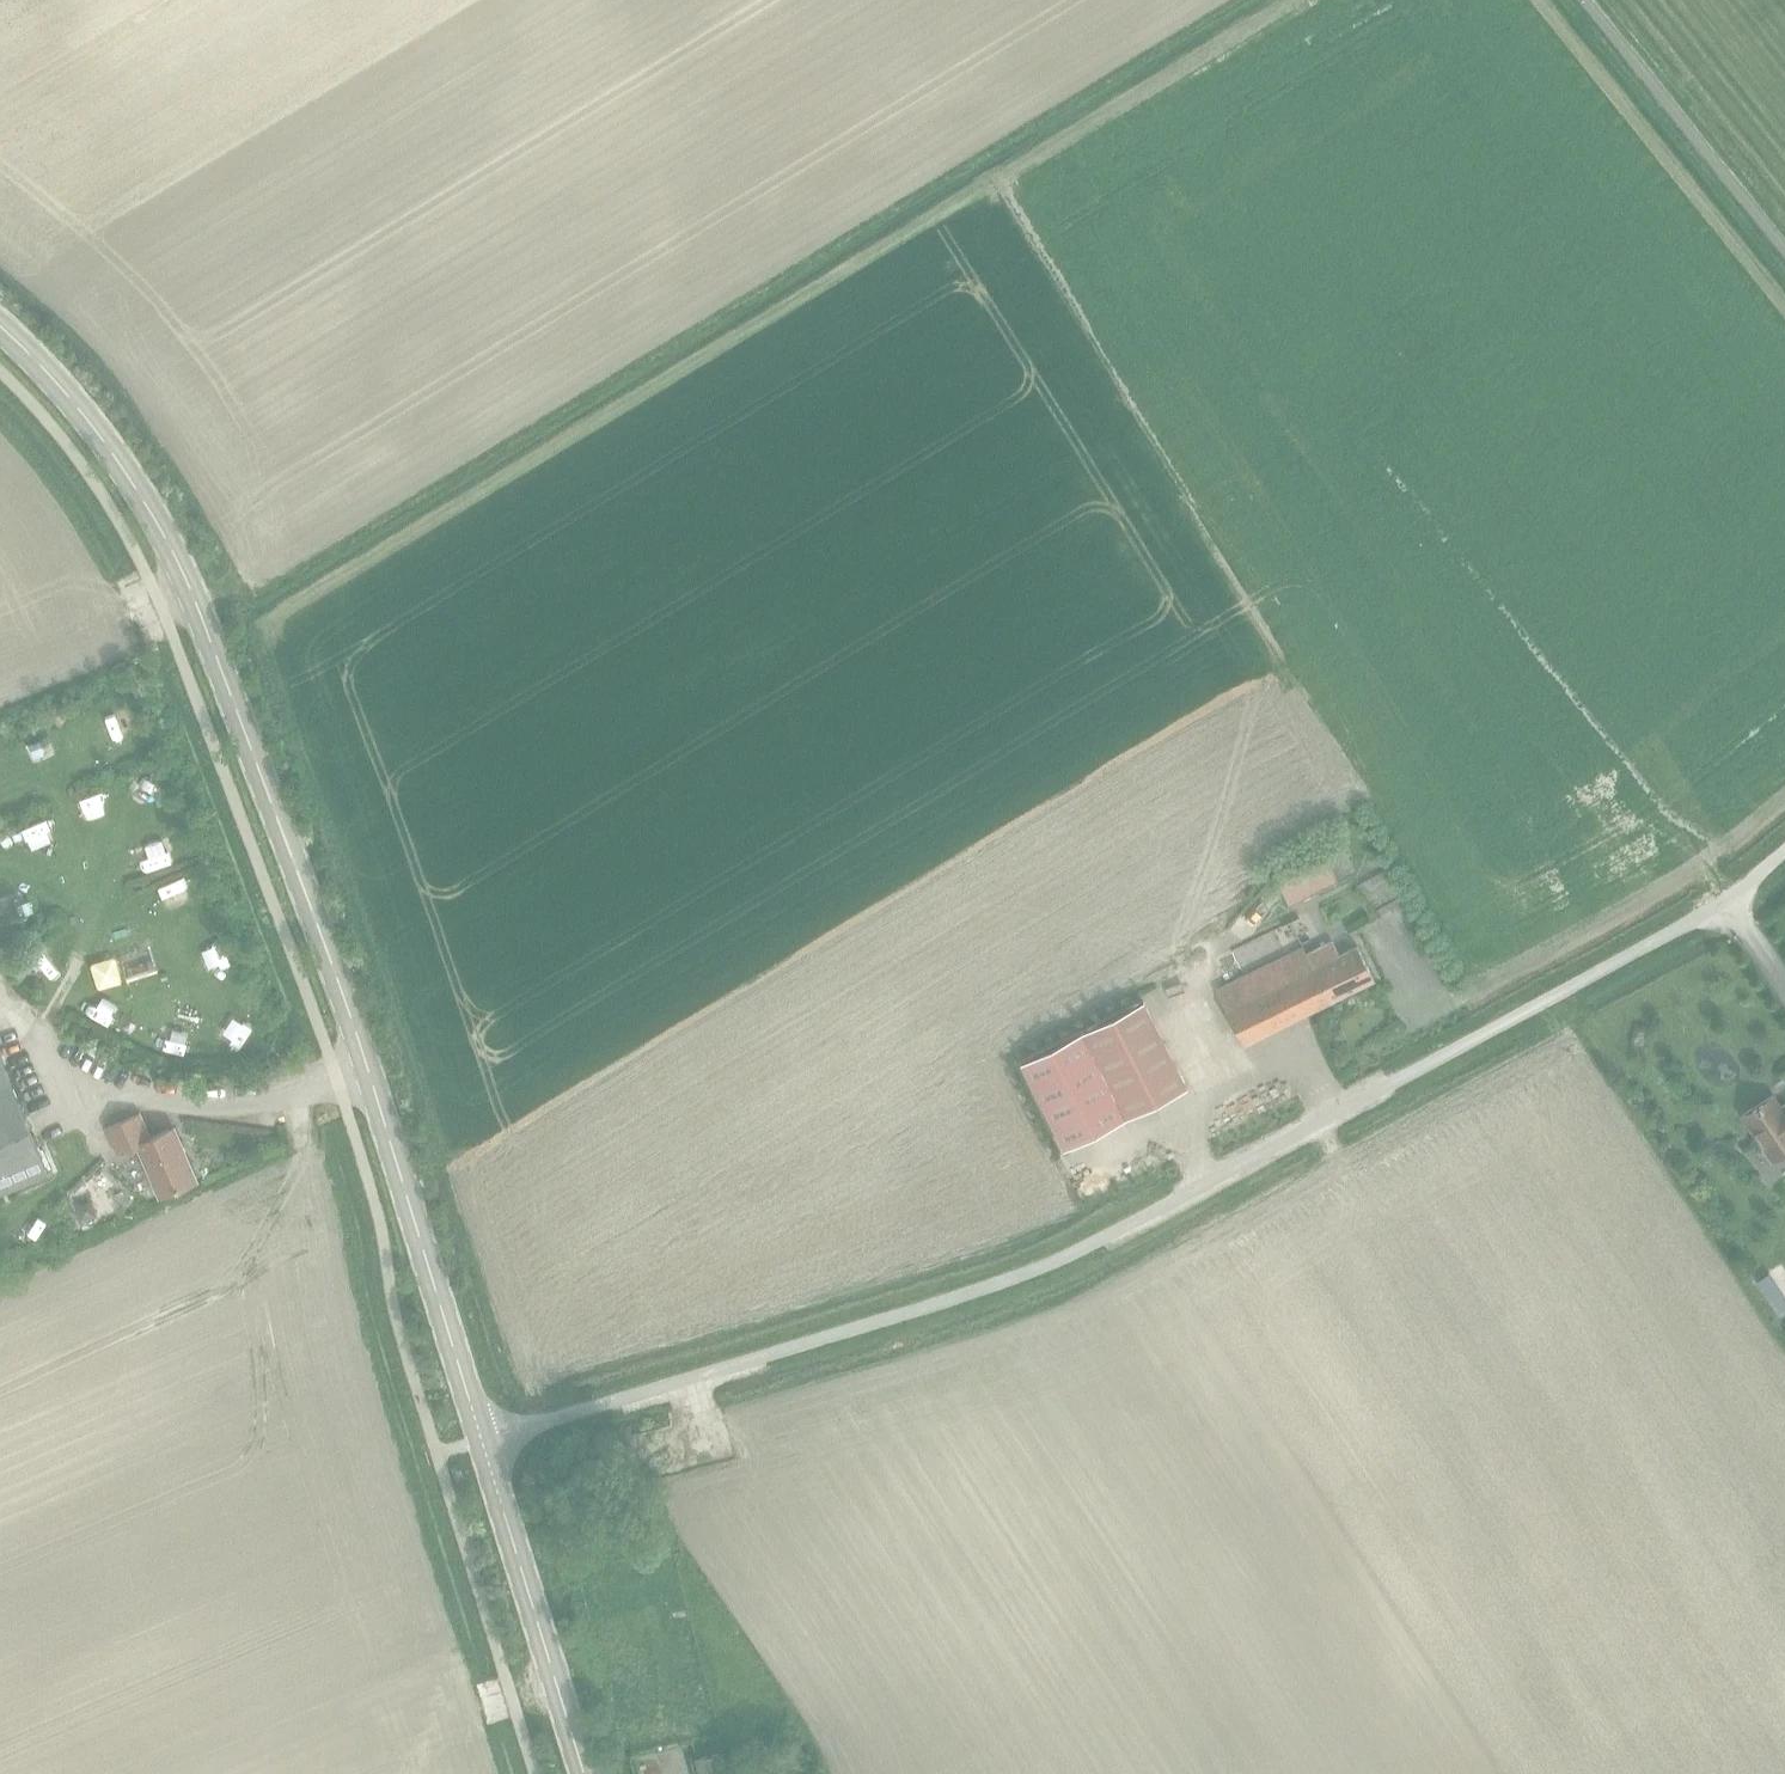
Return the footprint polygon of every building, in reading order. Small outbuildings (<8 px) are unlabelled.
[(1292,905),(1340,880),(1330,860),(1281,885),(1292,905)] [(1291,919),(1302,942),(1318,935),(1307,912),(1291,919)] [(1305,956),(1302,949),(1221,987),(1247,1040),(1375,977),(1360,946),(1339,956),(1333,943),(1305,956)] [(1143,999),(1021,1061),(1065,1147),(1187,1086),(1143,999)] [(48,1170),(0,1056),(0,1190),(48,1170)] [(1781,1105),(1773,1093),(1741,1114),(1771,1159),(1784,1149),(1784,1102),(1781,1105)] [(160,1193),(195,1178),(173,1127),(149,1137),(138,1113),(108,1126),(118,1151),(138,1143),(160,1193)] [(697,1758),(700,1773),(731,1773),(726,1752),(697,1758)]
